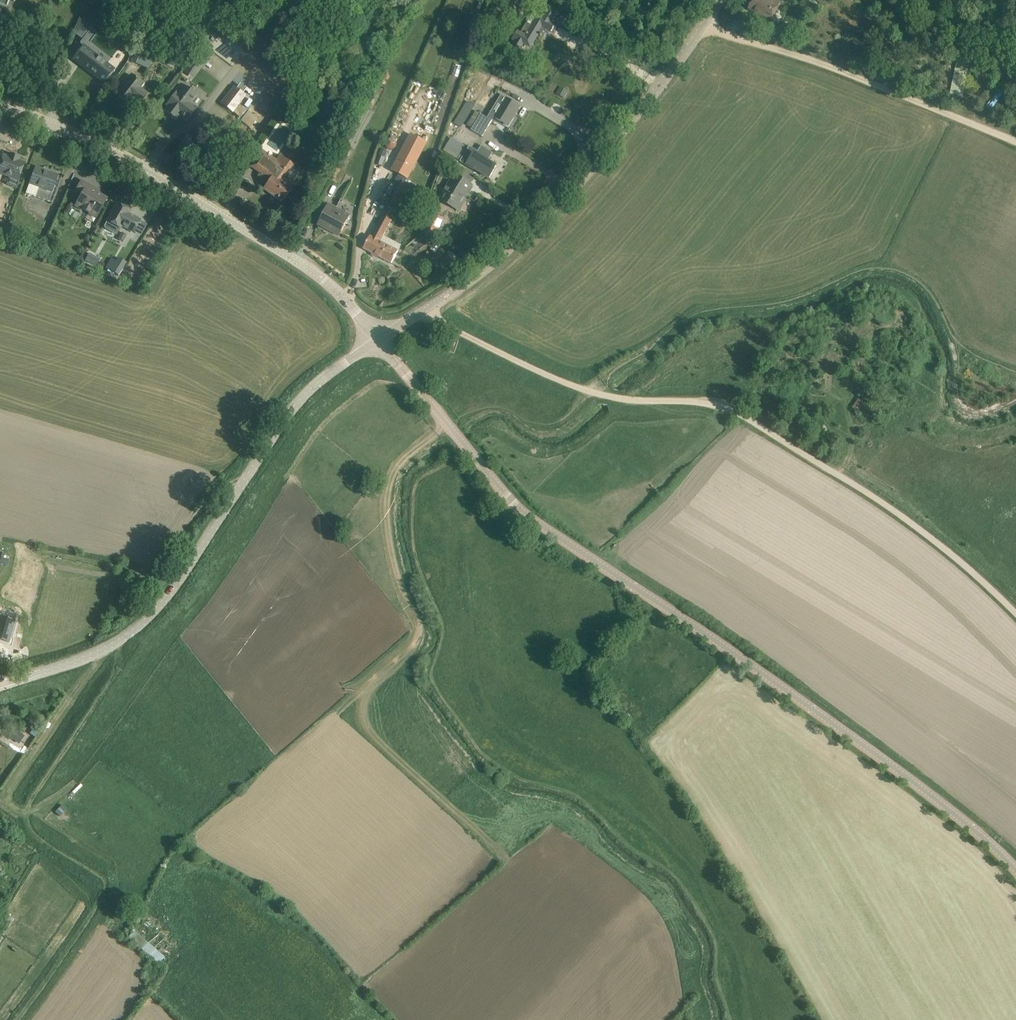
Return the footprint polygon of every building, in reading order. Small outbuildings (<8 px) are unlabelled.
[(768,0),(752,0),(748,8),(772,20),(780,3),(775,0),(769,0),(769,1),(768,0)] [(558,12),(549,7),(548,6),(542,15),(538,13),(531,25),(527,22),(521,32),(517,30),(512,38),(515,40),(514,43),(521,47),(523,43),(530,47),(538,34),(541,36),(542,34),(541,34),(545,28),(551,32),(555,25),(551,23),(558,12)] [(583,7),(578,19),(592,24),(596,12),(583,7)] [(74,34),(82,38),(87,27),(91,29),(95,23),(82,17),(74,34)] [(119,46),(127,49),(130,42),(122,40),(119,46)] [(208,49),(209,48),(213,43),(209,40),(205,45),(194,60),(197,63),(208,49)] [(151,49),(138,43),(135,49),(130,61),(148,68),(153,57),(149,55),(151,49)] [(92,50),(85,45),(73,60),(80,65),(97,78),(97,79),(104,85),(107,82),(108,82),(115,73),(114,72),(116,69),(109,63),(108,64),(91,51),(92,50)] [(963,96),(971,51),(963,50),(960,63),(958,62),(952,94),(963,96)] [(53,80),(58,69),(47,63),(42,75),(53,80)] [(1001,85),(1002,86),(985,106),(990,110),(1006,89),(1007,90),(1015,78),(1015,67),(1001,85)] [(139,103),(145,96),(147,93),(141,88),(143,84),(131,74),(116,94),(128,103),(132,98),(139,103)] [(486,85),(497,91),(503,82),(492,75),(486,85)] [(197,97),(178,80),(172,88),(173,89),(163,100),(170,106),(167,110),(176,118),(180,114),(187,120),(197,109),(191,104),(197,97)] [(560,87),(556,93),(564,98),(568,91),(560,87)] [(234,88),(223,102),(233,110),(244,95),(234,88)] [(520,106),(505,97),(501,104),(497,101),(492,109),(496,112),(493,116),(508,125),(514,116),(513,116),(519,106),(520,106)] [(492,120),(483,115),(475,110),(467,125),(472,128),(471,129),(482,136),(492,120)] [(185,146),(191,137),(187,134),(181,143),(185,146)] [(444,150),(456,160),(467,146),(454,136),(444,150)] [(409,177),(425,143),(411,137),(394,170),(409,177)] [(495,146),(484,139),(480,145),(472,139),(462,155),(476,164),(477,162),(492,171),(499,160),(490,155),(495,146)] [(292,187),(283,181),(294,164),(279,154),(276,159),(262,149),(251,166),(270,179),(263,188),(282,202),(292,187)] [(446,156),(435,151),(432,157),(443,162),(446,156)] [(12,154),(11,154),(9,158),(3,155),(0,163),(0,174),(18,181),(24,163),(18,161),(19,157),(12,154)] [(444,161),(463,173),(465,168),(447,157),(444,161)] [(52,203),(60,180),(63,173),(44,166),(42,174),(34,171),(26,194),(52,203)] [(466,199),(464,198),(470,187),(452,176),(439,199),(448,204),(457,209),(458,208),(461,209),(466,199)] [(389,202),(397,206),(406,186),(399,183),(389,202)] [(423,185),(418,197),(427,201),(432,189),(423,185)] [(98,193),(99,191),(93,187),(91,190),(86,187),(81,194),(75,206),(96,218),(107,198),(98,193)] [(350,211),(354,204),(342,198),(338,205),(350,211)] [(133,233),(141,220),(129,213),(130,211),(117,203),(104,226),(105,228),(115,234),(117,233),(119,229),(120,229),(121,226),(133,233)] [(339,236),(344,227),(350,215),(329,204),(318,225),(339,236)] [(380,241),(395,214),(386,210),(383,216),(372,236),(370,236),(363,248),(392,263),(399,250),(380,241)] [(431,212),(423,231),(434,235),(442,217),(431,212)] [(18,240),(20,232),(6,227),(4,235),(18,240)] [(435,253),(440,245),(435,242),(430,249),(435,253)] [(101,258),(89,252),(85,260),(97,266),(101,258)] [(111,258),(106,267),(118,275),(126,262),(118,258),(116,261),(111,258)] [(853,406),(858,410),(865,401),(859,397),(853,406)] [(0,617),(0,640),(7,641),(13,620),(0,617)] [(9,737),(19,744),(24,736),(15,729),(9,737)] [(58,811),(62,815),(68,809),(64,805),(58,811)] [(2,933),(12,918),(5,913),(0,921),(0,932),(2,933)] [(129,936),(159,964),(166,957),(135,929),(129,936)]
